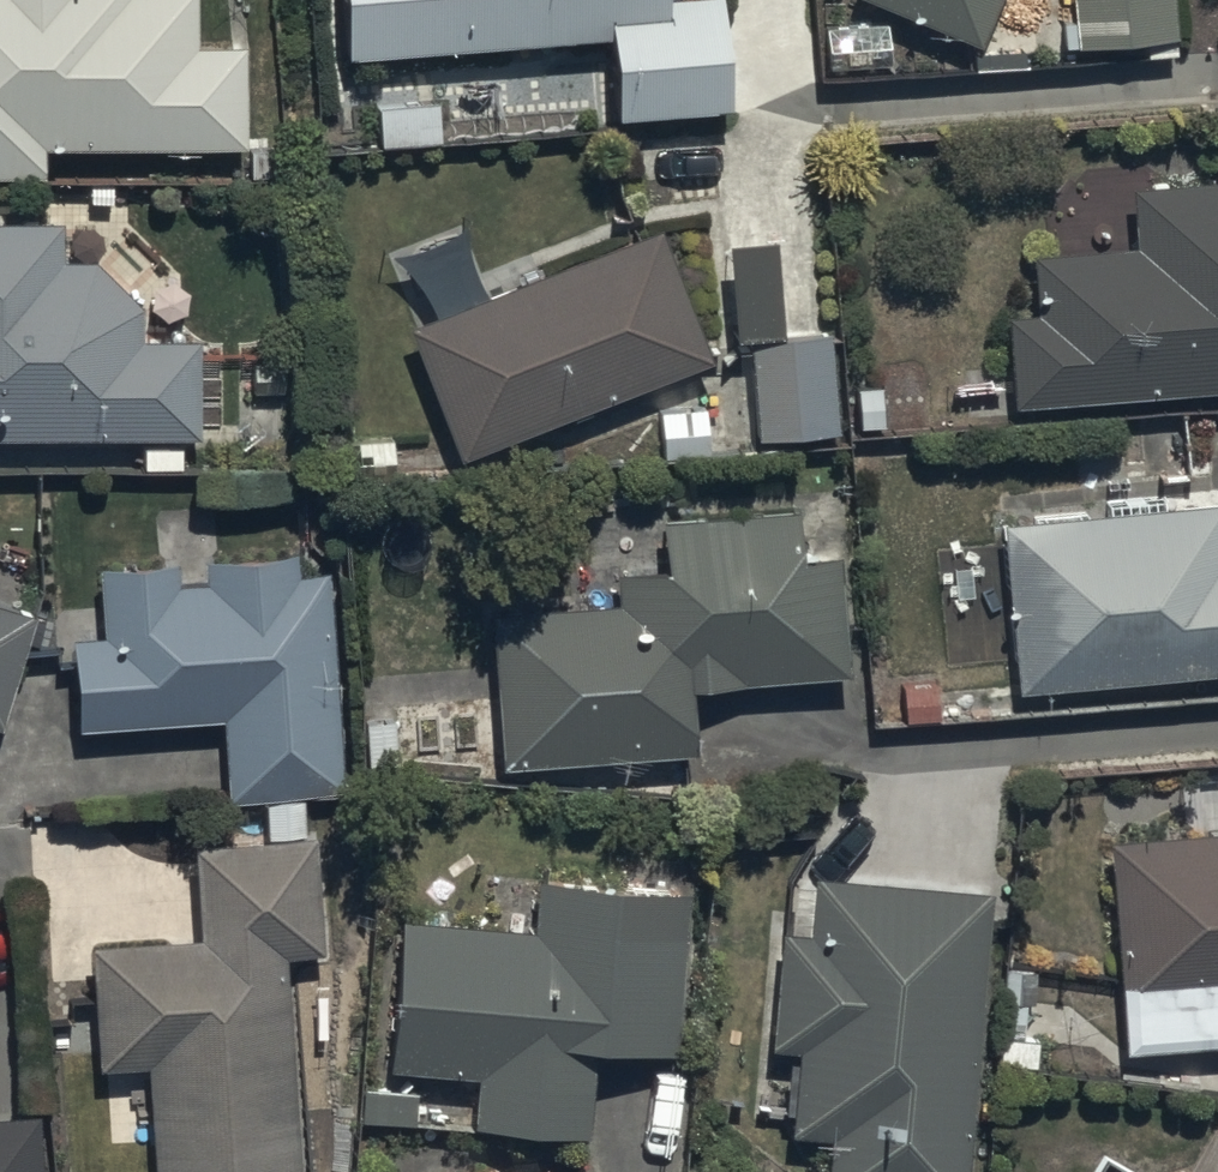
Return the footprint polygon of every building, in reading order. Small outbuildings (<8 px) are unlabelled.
[(48,163),(48,130),(247,132),(249,34),(196,33),(197,0),(0,0),(0,162),(48,163)] [(343,41),(610,21),(616,98),(729,89),(722,0),(340,0),(343,41)] [(978,27),(989,0),(911,0),(978,27)] [(1074,35),(1171,28),(1169,0),(1071,0),(1074,35)] [(1132,232),(1030,238),(1035,300),(1004,303),(1012,391),(1217,375),(1217,138),(1215,139),(1216,167),(1130,169),(1132,232)] [(200,421),(200,323),(142,321),(141,291),(96,246),(60,245),(61,211),(0,208),(0,421),(200,421)] [(660,213),(405,309),(458,446),(712,350),(660,213)] [(830,317),(747,325),(757,426),(840,418),(830,317)] [(1004,508),(1019,674),(1217,657),(1217,489),(1004,508)] [(616,552),(620,582),(494,601),(507,753),(695,734),(691,668),(846,660),(838,535),(800,535),(796,494),(656,507),(662,546),(616,552)] [(101,552),(103,612),(58,611),(60,660),(80,660),(81,711),(228,707),(230,782),(339,779),(333,558),(300,559),(299,537),(206,540),(207,570),(174,570),(174,550),(101,552)] [(36,596),(0,585),(0,705),(36,596)] [(1108,827),(1121,971),(1131,970),(1136,1020),(1217,1012),(1217,818),(1108,827)] [(199,923),(96,932),(102,1050),(154,1047),(160,1171),(303,1171),(291,939),(320,938),(317,824),(196,827),(199,923)] [(807,917),(784,919),(775,1035),(799,1037),(792,1123),(834,1126),(830,1171),(964,1171),(988,873),(812,859),(807,917)] [(532,914),(404,903),(392,1053),(482,1061),(477,1112),(589,1122),(597,1030),(672,1037),(686,875),(537,862),(532,914)] [(41,1102),(0,1103),(0,1171),(44,1171),(41,1102)] [(442,1170),(442,1171),(566,1171),(565,1161),(442,1170)]
